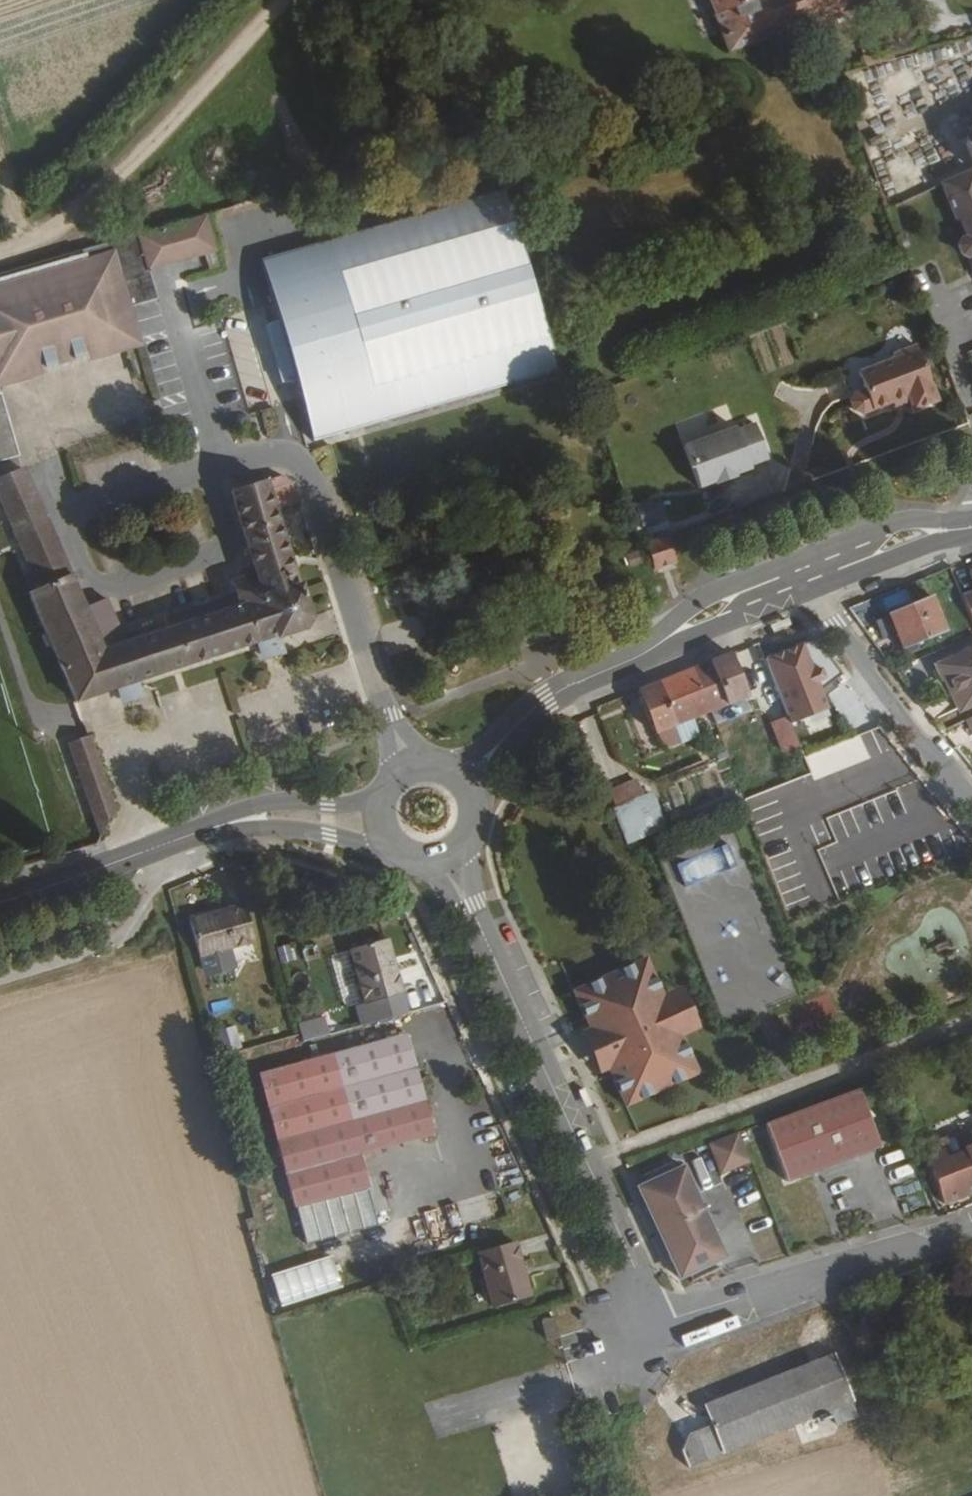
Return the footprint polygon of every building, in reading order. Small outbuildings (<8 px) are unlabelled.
[(831,15),(869,0),(768,0),(763,2),(762,0),(705,0),(729,57),(785,34),(793,31),(795,30),(831,15)] [(932,0),(869,0),(831,15),(795,30),(798,37),(854,14),(853,12),(875,3),(883,25),(934,4),(932,0)] [(793,31),(785,34),(790,46),(798,43),(793,31)] [(971,129),(968,130),(971,142),(962,147),(971,173),(971,130),(971,129)] [(971,173),(964,175),(950,184),(951,187),(948,188),(939,192),(948,220),(963,215),(971,237),(971,174),(971,173)] [(382,185),(388,204),(420,195),(414,176),(382,185)] [(499,192),(262,262),(281,324),(274,326),(291,386),(299,384),(317,446),(559,375),(499,192)] [(197,221),(134,240),(141,263),(180,252),(182,256),(184,256),(206,249),(197,221)] [(0,279),(0,384),(109,353),(107,345),(126,340),(117,311),(152,301),(142,268),(141,263),(134,240),(131,241),(0,279)] [(958,245),(954,251),(958,261),(966,264),(971,261),(971,241),(958,245)] [(180,252),(141,263),(142,268),(182,256),(180,252)] [(763,335),(777,365),(792,358),(778,328),(763,335)] [(107,345),(109,353),(128,347),(126,340),(107,345)] [(908,399),(911,404),(914,413),(938,405),(917,351),(893,360),(894,364),(859,377),(866,395),(855,399),(852,408),(855,415),(862,418),(893,406),(908,399)] [(895,410),(911,404),(908,399),(893,406),(895,410)] [(10,447),(0,413),(0,438),(3,449),(10,447)] [(733,436),(681,454),(695,497),(711,491),(711,493),(731,487),(731,484),(747,480),(746,476),(765,470),(753,434),(734,440),(733,436)] [(15,461),(10,447),(3,449),(0,438),(0,465),(15,461)] [(25,601),(73,707),(77,706),(145,684),(257,647),(275,641),(301,633),(306,622),(271,519),(296,511),(289,491),(286,485),(261,492),(259,484),(223,494),(251,585),(253,591),(255,597),(229,605),(190,618),(164,626),(161,629),(160,631),(159,633),(158,638),(121,651),(104,607),(83,614),(21,474),(0,483),(0,511),(36,596),(25,601)] [(663,495),(636,502),(642,525),(669,518),(663,495)] [(663,542),(642,549),(650,575),(673,568),(663,542)] [(642,555),(639,556),(644,575),(648,574),(642,555)] [(644,575),(639,556),(631,559),(637,577),(644,575)] [(222,586),(229,605),(255,597),(253,591),(240,595),(238,589),(236,581),(222,586)] [(240,595),(253,591),(251,585),(238,589),(240,595)] [(963,602),(971,625),(971,598),(963,602)] [(931,602),(889,620),(905,653),(946,635),(931,602)] [(806,629),(759,647),(768,670),(822,649),(806,629)] [(275,641),(257,647),(259,653),(277,647),(275,641)] [(956,663),(960,675),(948,680),(962,714),(971,709),(971,656),(956,663)] [(692,673),(711,723),(743,710),(724,661),(692,673)] [(960,675),(956,663),(944,669),(948,680),(960,675)] [(692,673),(628,696),(653,766),(675,758),(669,739),(711,723),(692,673)] [(786,762),(802,756),(795,740),(791,728),(775,734),(786,762)] [(103,769),(92,741),(71,749),(83,777),(103,769)] [(109,839),(122,812),(103,769),(83,777),(109,839)] [(630,804),(612,812),(617,825),(626,849),(645,842),(630,804)] [(683,886),(739,861),(729,840),(673,865),(683,886)] [(236,904),(184,919),(193,955),(245,941),(236,904)] [(381,938),(343,949),(359,1002),(396,991),(381,938)] [(658,1002),(653,992),(641,963),(568,994),(576,1015),(584,1033),(588,1031),(604,1071),(601,1072),(606,1085),(617,1113),(691,1082),(682,1062),(674,1042),(671,1043),(654,1004),(658,1002)] [(802,1023),(835,1012),(828,994),(796,1006),(802,1023)] [(675,995),(658,1002),(654,1004),(671,1043),(674,1042),(692,1035),(675,995)] [(305,1041),(332,1032),(325,1013),(299,1023),(305,1041)] [(588,1031),(584,1033),(574,1037),(591,1076),(601,1072),(604,1071),(588,1031)] [(404,1035),(309,1063),(257,1078),(298,1211),(300,1211),(355,1193),(370,1189),(372,1189),(362,1156),(433,1134),(424,1101),(404,1035)] [(858,1093),(766,1125),(785,1184),(879,1153),(858,1093)] [(751,1164),(739,1134),(709,1145),(721,1175),(751,1164)] [(971,1193),(971,1149),(964,1152),(965,1153),(948,1160),(943,1150),(925,1157),(943,1204),(971,1193)] [(688,1168),(677,1173),(642,1188),(682,1280),(705,1270),(729,1259),(688,1168)] [(381,1227),(375,1207),(370,1189),(355,1193),(300,1211),(311,1248),(369,1231),(381,1227)] [(514,1248),(477,1259),(491,1310),(529,1300),(514,1248)] [(336,1257),(272,1270),(279,1304),(343,1290),(336,1257)] [(556,1315),(543,1319),(549,1340),(562,1336),(556,1315)] [(702,1407),(708,1425),(719,1452),(850,1404),(833,1357),(702,1407)] [(719,1452),(708,1425),(685,1434),(676,1449),(683,1465),(719,1452)]
